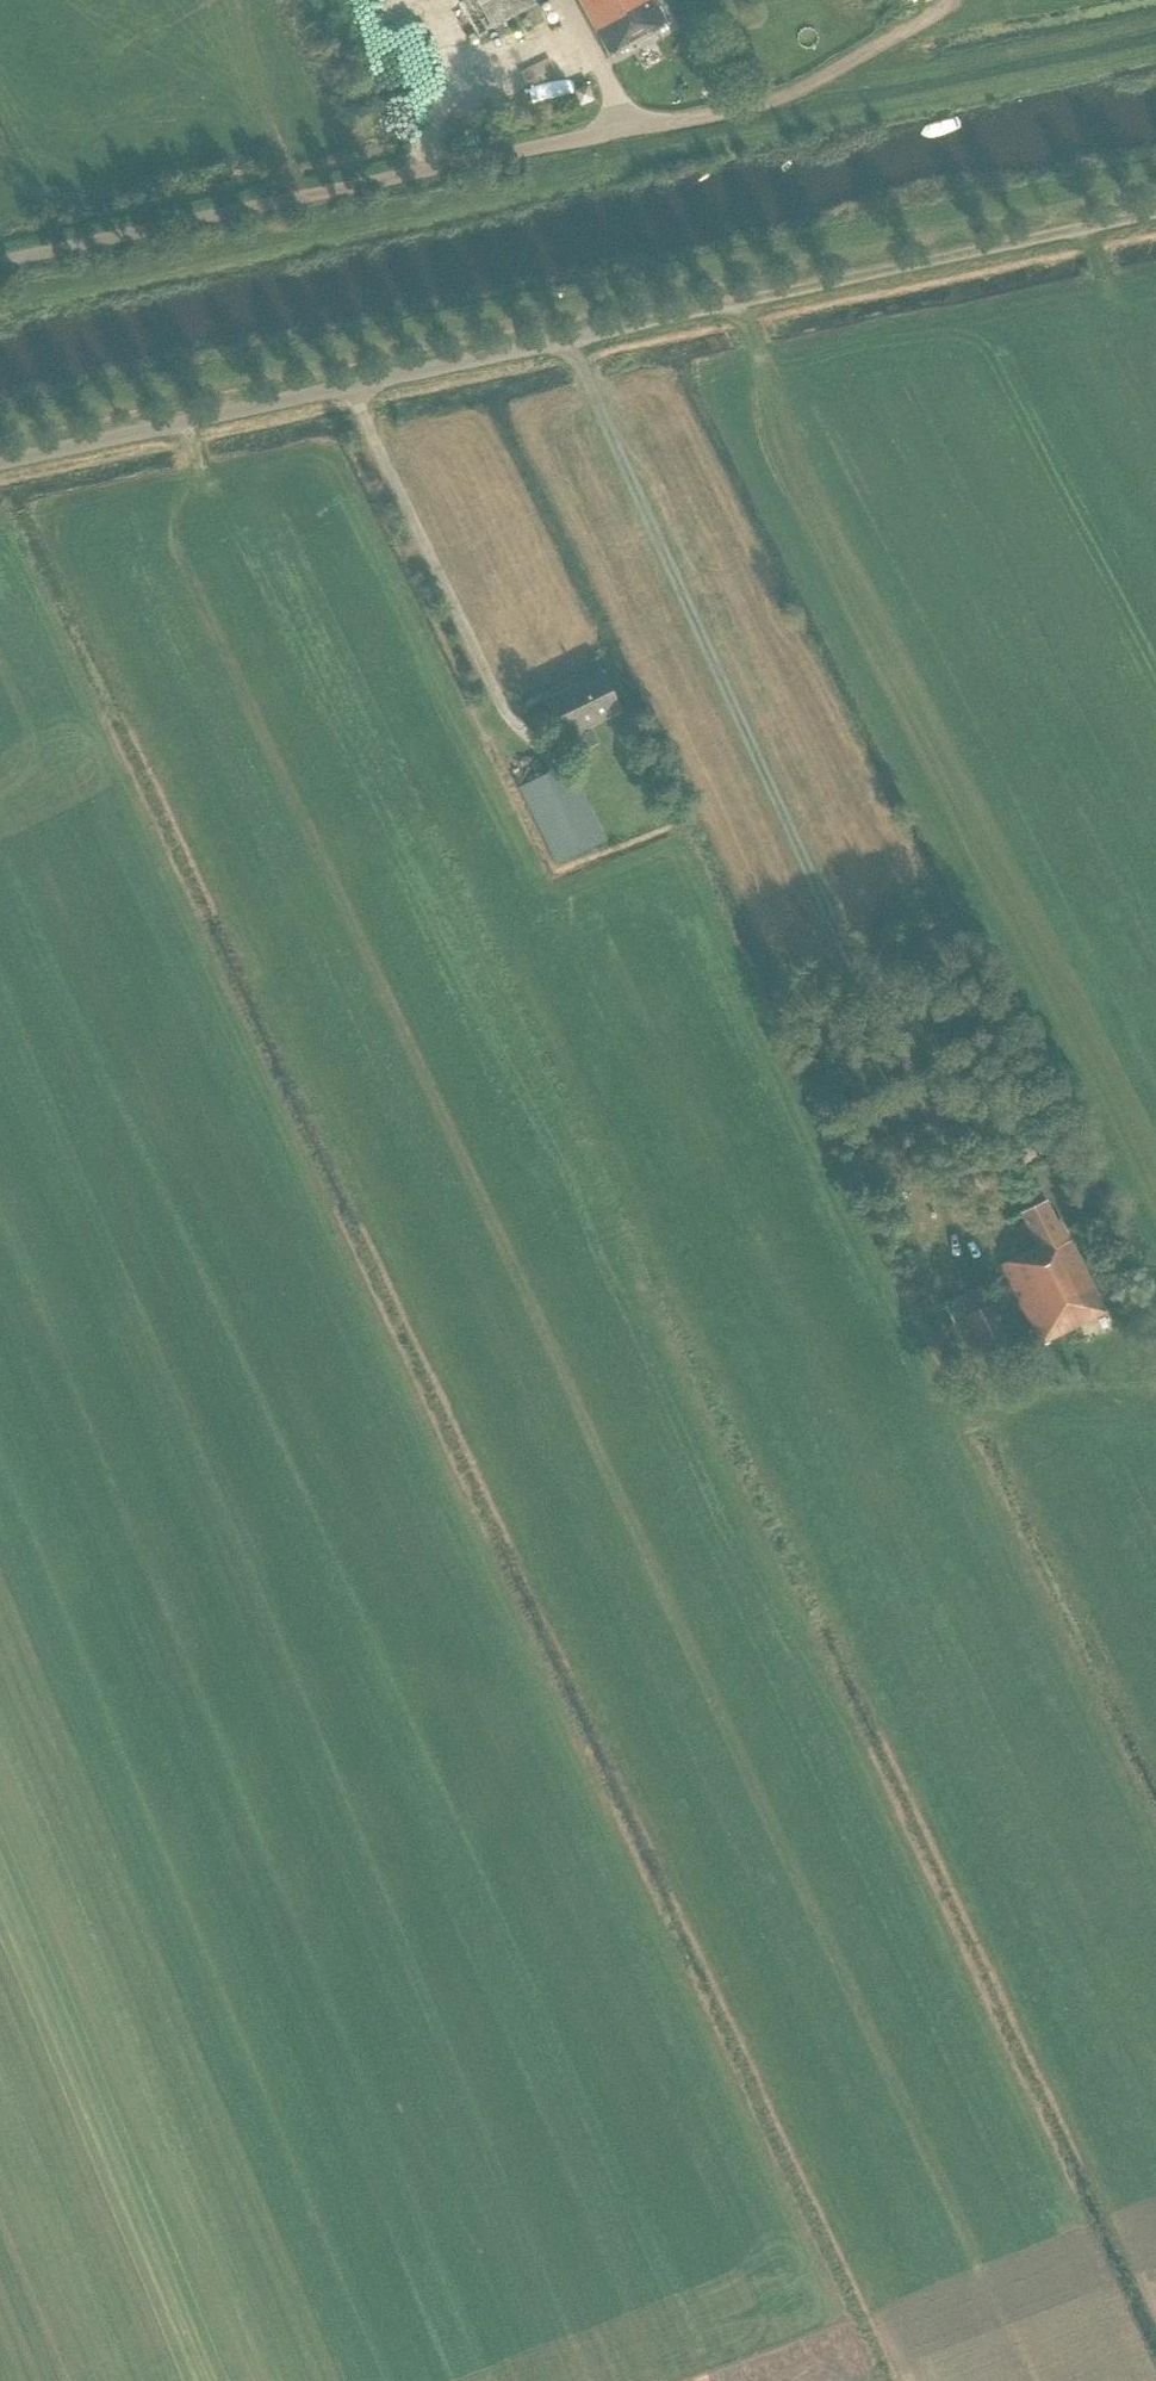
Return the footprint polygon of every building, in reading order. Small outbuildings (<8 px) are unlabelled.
[(493,30),(539,4),(536,0),(476,0),(493,30)] [(611,57),(668,25),(654,0),(579,0),(611,57)] [(493,55),(546,38),(539,18),(487,35),(493,55)] [(602,672),(574,686),(546,699),(565,738),(575,733),(583,750),(598,743),(590,726),(621,711),(602,672)] [(605,840),(578,785),(564,792),(553,770),(520,786),(557,863),(605,840)] [(1038,1248),(1001,1267),(1041,1344),(1104,1312),(1057,1221),(1055,1223),(1044,1202),(1021,1214),(1038,1248)] [(1012,1348),(981,1286),(959,1297),(967,1314),(947,1324),(965,1361),(987,1350),(992,1358),(1012,1348)]
